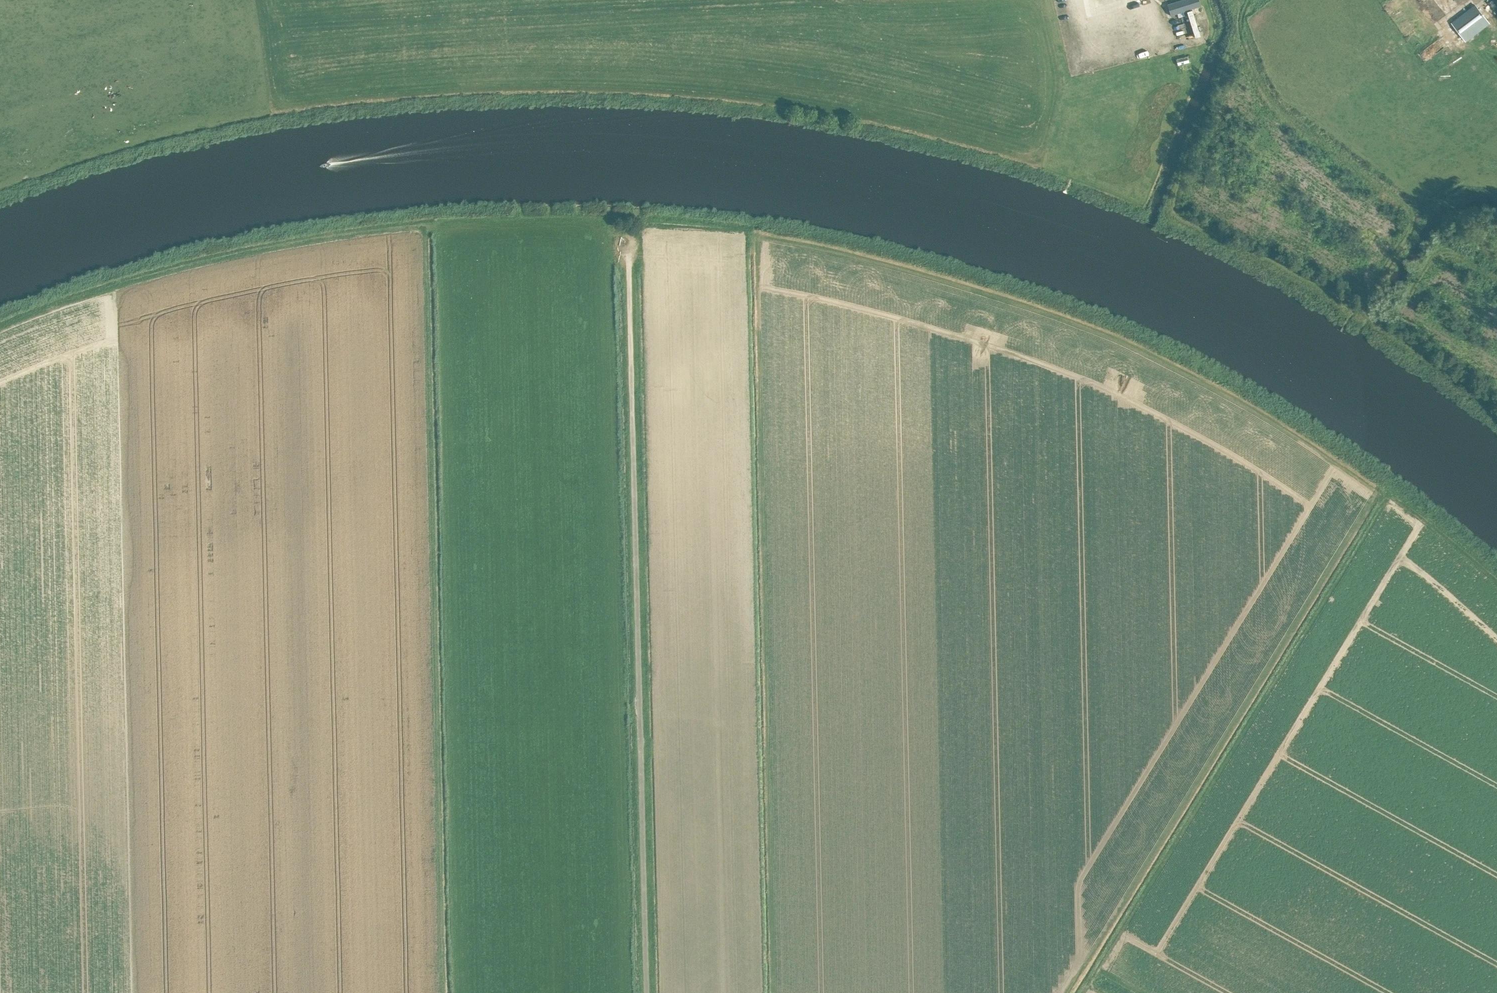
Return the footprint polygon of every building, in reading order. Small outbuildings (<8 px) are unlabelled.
[(1201,6),(1199,0),(1182,0),(1167,5),(1171,15),(1201,6)] [(1444,12),(1460,0),(1435,0),(1444,12)] [(1466,40),(1481,29),(1489,23),(1476,5),(1453,23),(1466,40)]
